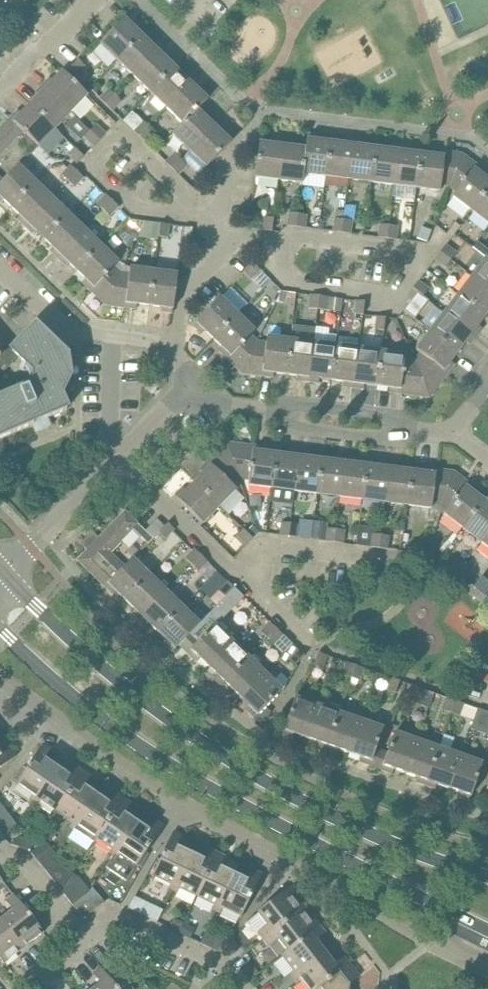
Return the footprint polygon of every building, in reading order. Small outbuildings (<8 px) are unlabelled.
[(100,43),(117,60),(141,35),(132,26),(136,23),(128,15),(125,19),(124,18),(100,43)] [(117,60),(133,76),(161,47),(154,40),(151,44),(141,35),(117,60)] [(168,55),(161,47),(133,76),(150,92),(174,67),(165,58),(168,55)] [(84,65),(78,59),(69,69),(75,75),(84,65)] [(150,92),(166,108),(194,79),(187,72),(183,76),(174,67),(150,92)] [(87,95),(65,73),(62,71),(53,80),(49,77),(42,85),(71,112),(87,95)] [(183,124),(198,109),(208,99),(198,90),(201,86),(194,79),(166,108),(182,123),(183,124)] [(39,95),(30,104),(55,129),(71,112),(42,85),(35,92),(39,95)] [(100,99),(106,104),(115,95),(109,89),(100,99)] [(115,95),(106,104),(112,110),(121,101),(115,95)] [(18,110),(10,118),(26,134),(38,146),(55,129),(30,104),(21,113),(18,110)] [(172,134),(189,150),(217,122),(210,115),(207,118),(198,109),(183,124),(182,123),(172,134)] [(131,111),(122,120),(138,136),(148,126),(131,111)] [(0,128),(0,154),(18,136),(22,139),(26,134),(10,118),(0,128)] [(225,129),(217,122),(189,150),(206,167),(231,142),(221,132),(225,129)] [(96,125),(90,131),(99,140),(105,134),(96,125)] [(148,126),(138,136),(145,142),(154,133),(148,126)] [(84,137),(93,146),(99,140),(90,131),(84,137)] [(26,134),(22,139),(26,143),(34,151),(38,146),(26,134)] [(303,173),(326,176),(330,142),(318,140),(318,135),(308,134),(307,139),(306,139),(305,148),(306,148),(303,173)] [(343,143),(330,142),(326,176),(348,179),(353,140),(343,138),(343,143)] [(273,144),(259,142),(255,177),(278,180),(283,141),(273,139),(273,144)] [(348,179),(371,182),(375,147),(363,146),(363,141),(353,140),(348,179)] [(294,142),(283,141),(278,180),(302,183),(303,173),(306,148),(305,148),(293,147),(294,142)] [(371,182),(393,185),(399,146),(388,144),(388,149),(375,147),(371,182)] [(393,185),(416,188),(421,153),(408,152),(409,147),(399,146),(393,185)] [(68,154),(77,163),(84,156),(74,147),(68,154)] [(433,155),(421,153),(416,188),(440,191),(441,185),(449,186),(454,175),(441,173),(444,151),(434,150),(433,155)] [(462,154),(444,151),(441,173),(454,175),(464,183),(477,165),(462,154)] [(166,163),(172,169),(181,159),(175,153),(166,163)] [(181,159),(172,169),(178,175),(187,165),(181,159)] [(0,184),(0,200),(2,198),(11,207),(35,182),(18,165),(3,181),(0,184)] [(62,175),(68,181),(77,171),(71,165),(62,175)] [(471,211),(487,189),(487,179),(482,175),(485,171),(477,165),(464,183),(454,175),(449,186),(456,192),(452,196),(471,211)] [(77,171),(68,181),(74,187),(83,177),(77,171)] [(52,198),(35,182),(11,207),(20,216),(17,219),(24,226),(52,198)] [(471,211),(487,223),(487,189),(471,211)] [(97,204),(103,210),(112,201),(106,195),(97,204)] [(35,230),(44,239),(68,213),(52,198),(24,226),(31,233),(35,230)] [(109,216),(119,207),(112,201),(103,210),(109,216)] [(289,212),(287,226),(296,227),(298,214),(289,212)] [(50,251),(57,258),(85,229),(68,213),(44,239),(53,247),(50,251)] [(306,215),(298,214),(296,227),(304,228),(306,215)] [(265,217),(263,230),(272,231),(274,218),(265,217)] [(333,231),(341,232),(343,219),(335,218),(333,231)] [(343,219),(341,232),(350,234),(352,220),(343,219)] [(140,236),(155,237),(155,221),(140,221),(140,236)] [(167,237),(169,224),(160,223),(158,236),(167,237)] [(380,224),(379,237),(387,238),(389,225),(380,224)] [(397,226),(389,225),(387,238),(396,239),(397,226)] [(191,237),(193,227),(184,226),(182,237),(191,237)] [(101,245),(85,229),(57,258),(64,265),(68,262),(77,270),(101,245)] [(473,247),(486,257),(487,254),(487,250),(477,241),(473,247)] [(115,284),(121,272),(123,267),(101,245),(77,270),(86,279),(82,283),(90,290),(105,274),(115,284)] [(445,245),(440,252),(450,260),(456,253),(445,245)] [(445,266),(450,260),(440,252),(435,259),(445,266)] [(486,257),(472,276),(487,288),(487,259),(486,257)] [(253,263),(248,269),(244,273),(250,279),(260,269),(253,263)] [(137,304),(149,305),(154,271),(123,267),(121,272),(115,284),(129,285),(126,307),(136,309),(137,304)] [(178,274),(154,271),(149,305),(162,307),(161,312),(172,313),(172,308),(173,309),(178,274)] [(90,290),(105,305),(126,307),(129,285),(115,284),(105,274),(90,290)] [(472,276),(458,294),(486,315),(487,312),(487,288),(472,276)] [(418,281),(412,288),(417,292),(423,296),(428,289),(418,281)] [(197,323),(193,326),(201,334),(204,330),(213,339),(238,314),(247,304),(230,287),(221,297),(207,311),(196,322),(197,323)] [(417,292),(404,310),(414,318),(428,300),(423,296),(417,292)] [(478,325),(486,315),(458,294),(444,312),(476,336),(482,328),(478,325)] [(309,308),(318,309),(319,296),(311,295),(309,308)] [(328,297),(319,296),(318,309),(326,310),(328,297)] [(354,313),(363,314),(365,301),(356,300),(354,313)] [(444,312),(430,330),(458,351),(466,341),(470,344),(476,336),(444,312)] [(255,331),(238,314),(213,339),(222,348),(219,351),(226,358),(242,343),(252,352),(257,341),(251,335),(255,331)] [(384,330),(386,317),(377,316),(375,329),(384,330)] [(62,349),(37,325),(12,351),(33,372),(34,384),(0,399),(0,438),(33,424),(32,422),(34,421),(38,429),(46,425),(43,418),(45,417),(46,419),(66,410),(61,397),(73,372),(71,358),(62,349)] [(291,339),(286,374),(299,376),(298,380),(308,382),(313,342),(315,328),(292,325),(291,339)] [(451,361),(458,351),(430,330),(416,349),(420,353),(414,361),(420,374),(431,359),(448,372),(454,364),(451,361)] [(274,373),(286,374),(291,339),(267,336),(266,342),(257,341),(252,352),(266,354),(263,376),(273,377),(274,373)] [(319,378),(332,380),(336,345),(313,342),(308,382),(318,383),(319,378)] [(242,373),(263,376),(266,354),(252,352),(242,343),(226,358),(242,373)] [(359,348),(336,345),(332,380),(344,381),(344,386),(354,387),(359,348)] [(364,384),(377,386),(381,351),(359,348),(354,387),(364,389),(364,384)] [(405,354),(381,351),(377,386),(389,387),(389,392),(399,393),(402,371),(420,374),(414,361),(404,359),(405,354)] [(0,356),(0,374),(14,362),(5,352),(0,356)] [(429,397),(448,372),(431,359),(420,374),(402,371),(399,393),(429,397)] [(223,478),(235,466),(251,467),(254,445),(226,442),(207,462),(223,478)] [(248,485),(272,488),(276,453),(264,451),(264,447),(254,445),(251,467),(235,466),(239,478),(249,479),(248,485)] [(272,488),(270,501),(293,504),(294,491),(299,451),(289,450),(289,455),(276,453),(272,488)] [(310,452),(299,451),(294,491),(317,494),(322,459),(309,457),(310,452)] [(334,460),(322,459),(317,494),(340,496),(345,457),(335,456),(334,460)] [(340,496),(362,499),(367,465),(354,463),(355,458),(345,457),(340,496)] [(362,499),(385,502),(390,463),(380,461),(379,466),(367,465),(362,499)] [(203,473),(194,482),(220,506),(236,489),(232,485),(239,478),(235,466),(223,478),(207,462),(200,469),(203,473)] [(400,464),(390,463),(385,502),(407,505),(412,470),(399,469),(400,464)] [(432,503),(441,504),(445,492),(432,490),(435,469),(425,467),(424,472),(412,470),(407,505),(431,508),(432,503)] [(432,490),(445,492),(455,500),(469,482),(454,471),(435,469),(432,490)] [(203,523),(220,506),(194,482),(186,491),(182,487),(175,495),(178,499),(203,523)] [(444,513),(463,528),(484,500),(474,492),(477,488),(469,482),(455,500),(445,492),(441,504),(447,509),(444,513)] [(484,500),(463,528),(481,542),(487,532),(487,503),(484,500)] [(87,550),(77,560),(106,588),(125,567),(125,566),(110,552),(133,529),(148,544),(153,538),(146,531),(125,511),(98,538),(92,532),(80,544),(87,550)] [(157,519),(146,531),(153,538),(159,532),(164,526),(157,519)] [(280,535),(289,536),(290,523),(282,522),(280,535)] [(174,529),(168,523),(164,526),(159,532),(165,538),(174,529)] [(290,523),(289,536),(297,537),(299,524),(290,523)] [(327,528),(325,541),(334,542),(336,529),(327,528)] [(247,544),(253,538),(243,529),(237,535),(247,544)] [(344,530),(336,529),(334,542),(342,543),(344,530)] [(370,547),(378,548),(379,548),(381,535),(372,534),(370,547)] [(381,535),(379,548),(387,549),(389,536),(384,535),(381,535)] [(428,546),(425,554),(434,557),(437,550),(428,546)] [(185,558),(192,564),(201,555),(195,549),(185,558)] [(207,561),(201,555),(192,564),(198,570),(207,561)] [(125,600),(150,575),(133,558),(125,566),(125,567),(106,588),(113,595),(116,591),(125,600)] [(457,558),(449,569),(456,574),(464,563),(457,558)] [(464,563),(456,574),(463,579),(471,568),(464,563)] [(138,619),(166,591),(150,575),(125,600),(135,609),(131,612),(138,619)] [(475,587),(486,596),(487,593),(487,581),(483,577),(475,587)] [(228,581),(219,590),(226,597),(235,588),(228,581)] [(200,624),(179,645),(187,653),(196,661),(199,658),(208,666),(237,637),(220,621),(244,597),(235,588),(226,597),(217,606),(200,624)] [(219,590),(210,599),(217,606),(226,597),(219,590)] [(158,632),(183,607),(166,591),(138,619),(146,627),(149,623),(158,632)] [(175,648),(179,645),(200,624),(183,607),(158,632),(167,641),(164,644),(171,652),(175,648)] [(261,632),(267,638),(276,628),(270,622),(261,632)] [(283,634),(276,628),(267,638),(273,644),(283,634)] [(245,645),(237,637),(208,666),(217,675),(214,679),(221,686),(249,657),(240,649),(245,645)] [(295,665),(296,665),(305,656),(298,650),(289,659),(295,665)] [(322,667),(326,655),(318,652),(314,665),(322,667)] [(249,657),(221,686),(228,693),(232,689),(241,698),(269,669),(261,661),(257,665),(249,657)] [(351,678),(356,665),(347,662),(343,675),(351,678)] [(359,680),(364,668),(356,665),(351,678),(359,680)] [(277,676),(269,669),(241,698),(250,707),(246,710),(254,718),(257,714),(258,715),(282,689),(273,681),(277,676)] [(395,693),(400,681),(391,678),(387,690),(395,693)] [(415,700),(420,688),(411,685),(407,697),(415,700)] [(420,688),(415,700),(414,703),(429,709),(434,693),(420,688)] [(295,697),(287,720),(284,730),(282,735),(293,738),(294,734),(306,738),(320,699),(309,695),(307,701),(295,697)] [(451,713),(456,701),(447,698),(443,711),(451,713)] [(320,699),(306,738),(318,742),(316,747),(326,750),(341,707),(320,699)] [(459,716),(464,704),(456,701),(451,713),(459,716)] [(265,707),(258,715),(264,721),(271,713),(265,707)] [(363,714),(341,707),(326,750),(336,753),(337,749),(349,753),(363,714)] [(478,709),(471,728),(487,734),(487,712),(478,709)] [(382,750),(376,748),(383,728),(371,724),(373,718),(363,714),(349,753),(361,757),(359,762),(376,767),(382,750)] [(407,736),(395,732),(387,752),(382,750),(376,767),(392,773),(394,769),(405,773),(419,734),(409,731),(407,736)] [(430,738),(419,734),(405,773),(417,777),(416,782),(425,785),(439,748),(428,744),(430,738)] [(439,748),(425,785),(435,788),(437,784),(448,788),(463,750),(452,746),(454,741),(443,737),(441,742),(439,748)] [(51,748),(51,747),(43,743),(16,783),(32,795),(30,799),(34,801),(57,766),(44,758),(51,748)] [(16,756),(10,748),(1,755),(0,754),(0,769),(16,756)] [(473,753),(463,750),(448,788),(460,792),(459,797),(469,800),(470,796),(471,796),(483,763),(471,759),(473,753)] [(69,775),(57,766),(34,801),(37,804),(40,800),(56,811),(84,770),(76,765),(69,775)] [(91,775),(84,770),(56,811),(72,822),(69,825),(73,828),(97,794),(84,785),(91,775)] [(97,794),(73,828),(77,831),(93,842),(95,838),(123,798),(116,793),(109,803),(97,794)] [(131,803),(123,798),(95,838),(111,849),(109,853),(113,855),(136,821),(124,813),(131,803)] [(113,855),(104,868),(126,882),(134,869),(137,865),(146,850),(164,826),(156,821),(156,820),(149,830),(136,821),(113,855)] [(169,888),(173,890),(191,853),(177,846),(182,835),(173,831),(152,875),(171,884),(169,888)] [(20,837),(11,844),(29,850),(35,842),(20,837)] [(40,864),(55,851),(46,840),(31,852),(40,864)] [(196,896),(218,852),(210,849),(204,860),(191,853),(173,890),(177,892),(179,888),(196,896)] [(212,909),(216,910),(234,874),(220,867),(226,856),(218,852),(196,896),(214,904),(212,909)] [(41,865),(54,882),(61,891),(72,874),(50,857),(41,865)] [(262,874),(254,870),(253,869),(248,880),(234,874),(216,910),(220,913),(222,908),(241,917),(262,874)] [(61,891),(73,906),(87,895),(90,891),(81,879),(72,874),(61,891)] [(258,933),(263,940),(305,907),(290,887),(257,912),(267,925),(258,933)] [(83,919),(104,902),(92,888),(90,891),(87,895),(73,906),(83,919)] [(13,910),(1,919),(23,948),(43,932),(13,894),(6,900),(13,910)] [(152,905),(146,917),(157,922),(163,910),(152,905)] [(320,925),(315,919),(305,907),(263,940),(269,947),(278,939),(287,950),(281,955),(282,955),(320,925)] [(5,962),(23,948),(1,919),(0,920),(0,956),(5,962)] [(171,919),(167,927),(179,932),(182,925),(171,919)] [(182,925),(179,932),(190,938),(194,928),(183,923),(182,925)] [(282,955),(294,971),(275,986),(277,988),(325,952),(316,940),(325,932),(320,925),(282,955)] [(237,949),(246,941),(241,935),(232,943),(237,949)] [(278,988),(286,988),(300,978),(308,988),(316,988),(350,963),(344,956),(335,964),(325,952),(277,988),(278,988)] [(93,988),(134,988),(127,980),(113,962),(103,970),(101,968),(101,967),(93,974),(101,983),(93,988)] [(350,983),(360,976),(350,963),(316,988),(319,988),(321,988),(322,988),(350,988),(350,983)] [(259,972),(255,967),(248,967),(243,971),(249,980),(259,972)]
